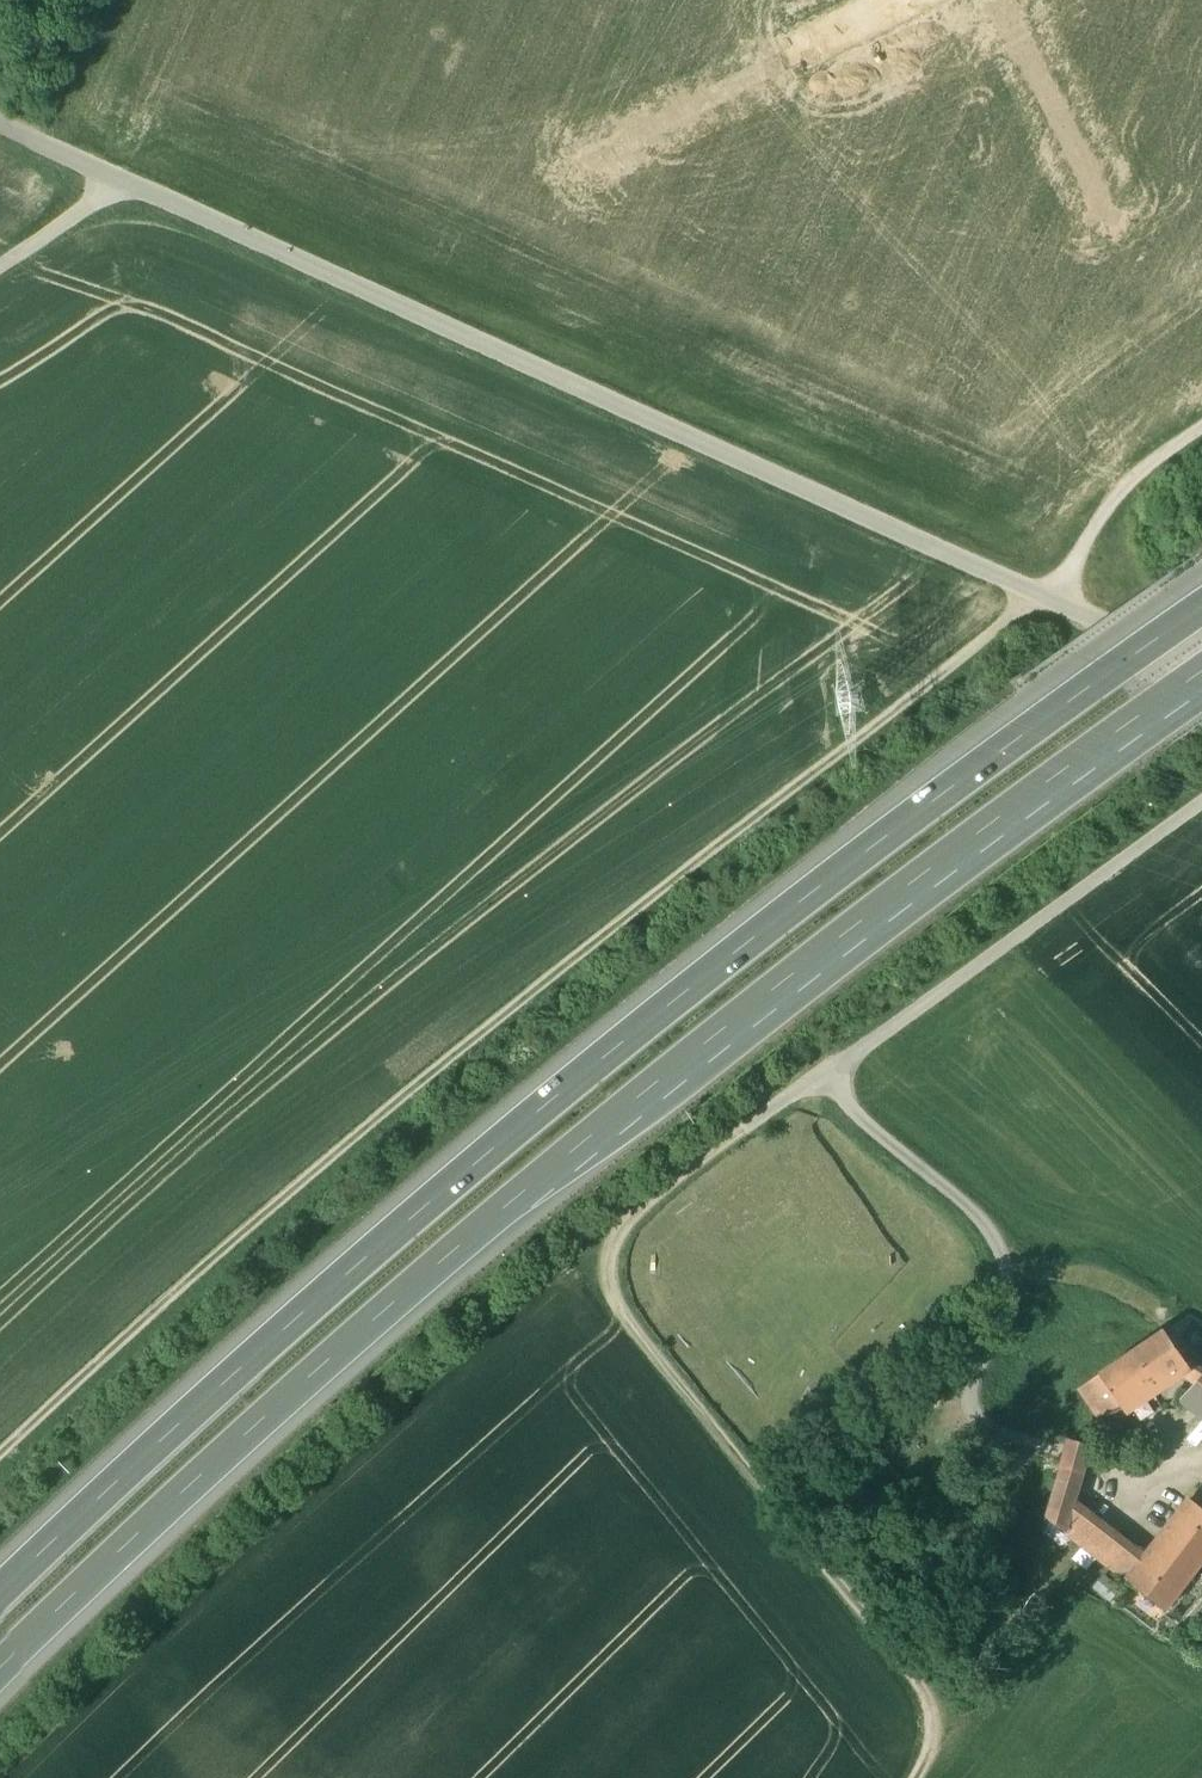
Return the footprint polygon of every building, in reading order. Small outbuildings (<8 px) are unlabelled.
[(1165,1330),(1101,1374),(1124,1408),(1188,1364),(1165,1330)] [(1101,1374),(1080,1388),(1103,1421),(1124,1408),(1101,1374)] [(1186,1394),(1201,1406),(1201,1378),(1186,1394)] [(1091,1444),(1070,1439),(1048,1517),(1067,1532),(1076,1501),(1091,1444)] [(1149,1558),(1076,1501),(1067,1532),(1131,1582),(1149,1558)] [(1131,1582),(1167,1610),(1201,1564),(1201,1507),(1194,1501),(1149,1558),(1131,1582)]
